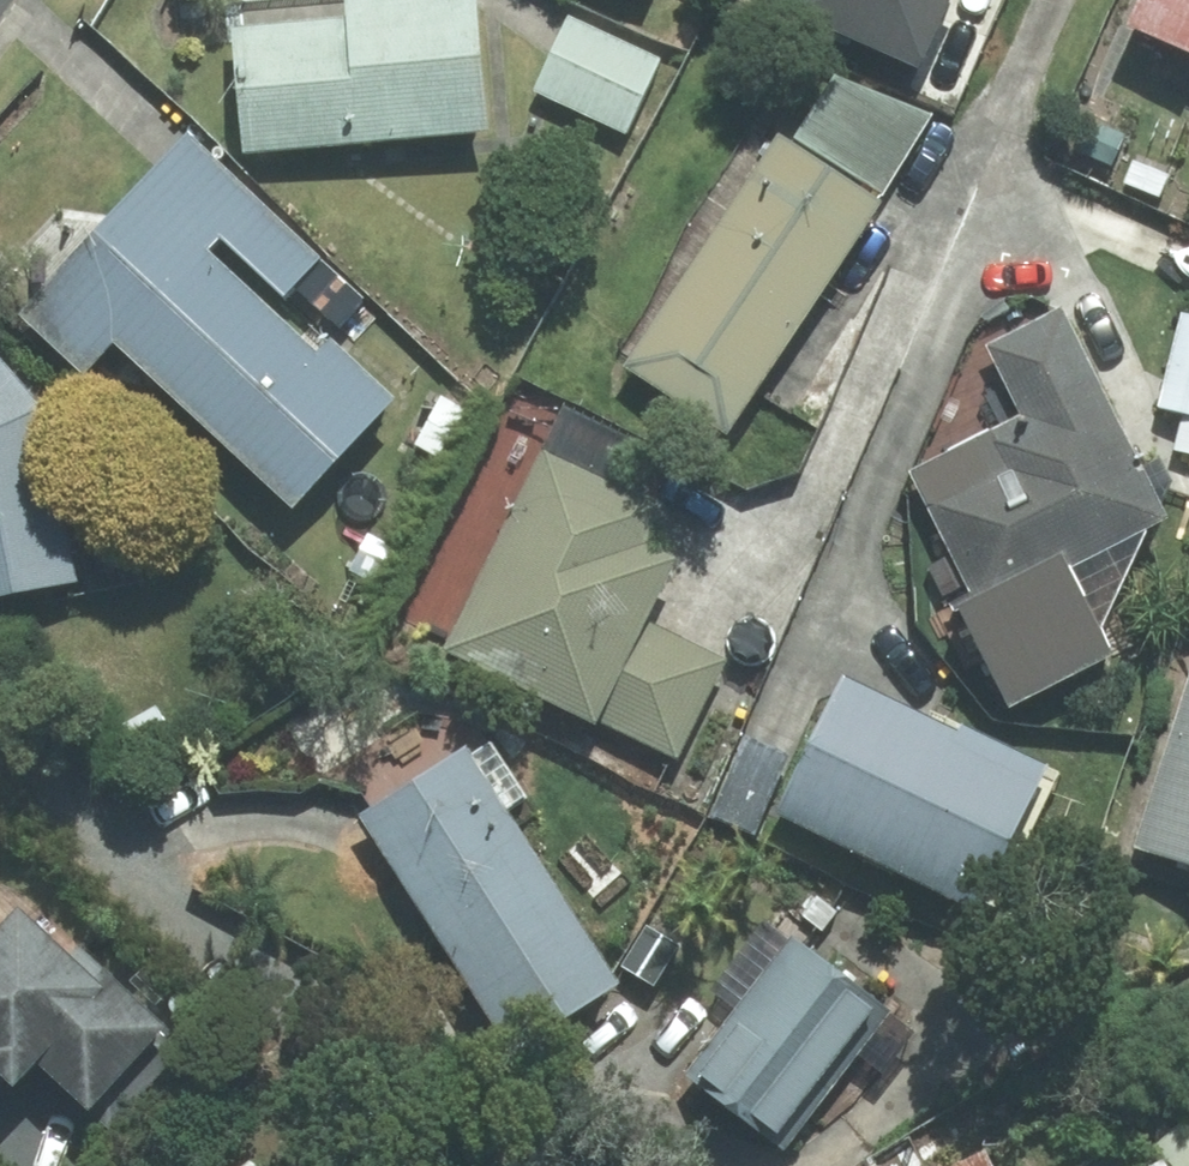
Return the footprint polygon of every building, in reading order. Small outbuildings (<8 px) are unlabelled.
[(475,0),(280,0),(234,4),(246,149),(486,129),(475,0)] [(805,15),(928,64),(954,0),(811,0),(805,15)] [(1134,25),(1188,50),(1188,0),(1145,0),(1134,25)] [(664,59),(566,17),(533,92),(631,135),(664,59)] [(797,137),(881,189),(927,117),(834,77),(797,137)] [(316,257),(188,138),(22,314),(82,370),(111,340),(291,506),(393,398),(327,337),(315,350),(207,250),(219,236),(282,294),(316,257)] [(877,203),(780,139),(630,365),(727,429),(877,203)] [(963,604),(1012,700),(1110,650),(1100,632),(1146,527),(1166,517),(1059,308),(989,343),(1026,416),(915,472),(979,596),(963,604)] [(1185,308),(1164,407),(1188,413),(1188,308),(1185,308)] [(74,579),(39,410),(0,367),(0,594),(74,579)] [(402,611),(454,636),(449,646),(599,719),(647,621),(680,555),(645,538),(663,502),(496,420),(402,611)] [(726,660),(647,621),(599,719),(678,757),(726,660)] [(1052,780),(843,681),(781,811),(990,911),(1052,780)] [(1139,846),(1188,862),(1188,693),(1139,846)] [(754,833),(787,755),(743,736),(710,815),(754,833)] [(468,755),(465,750),(362,815),(512,1049),(615,984),(503,809),(524,796),(489,741),(468,755)] [(17,907),(0,925),(0,1066),(15,1081),(36,1058),(88,1106),(161,1028),(76,949),(70,956),(17,907)] [(890,1011),(794,937),(788,944),(763,925),(712,990),(738,1010),(689,1074),(784,1147),(890,1011)] [(622,966),(654,985),(678,945),(646,926),(622,966)]
